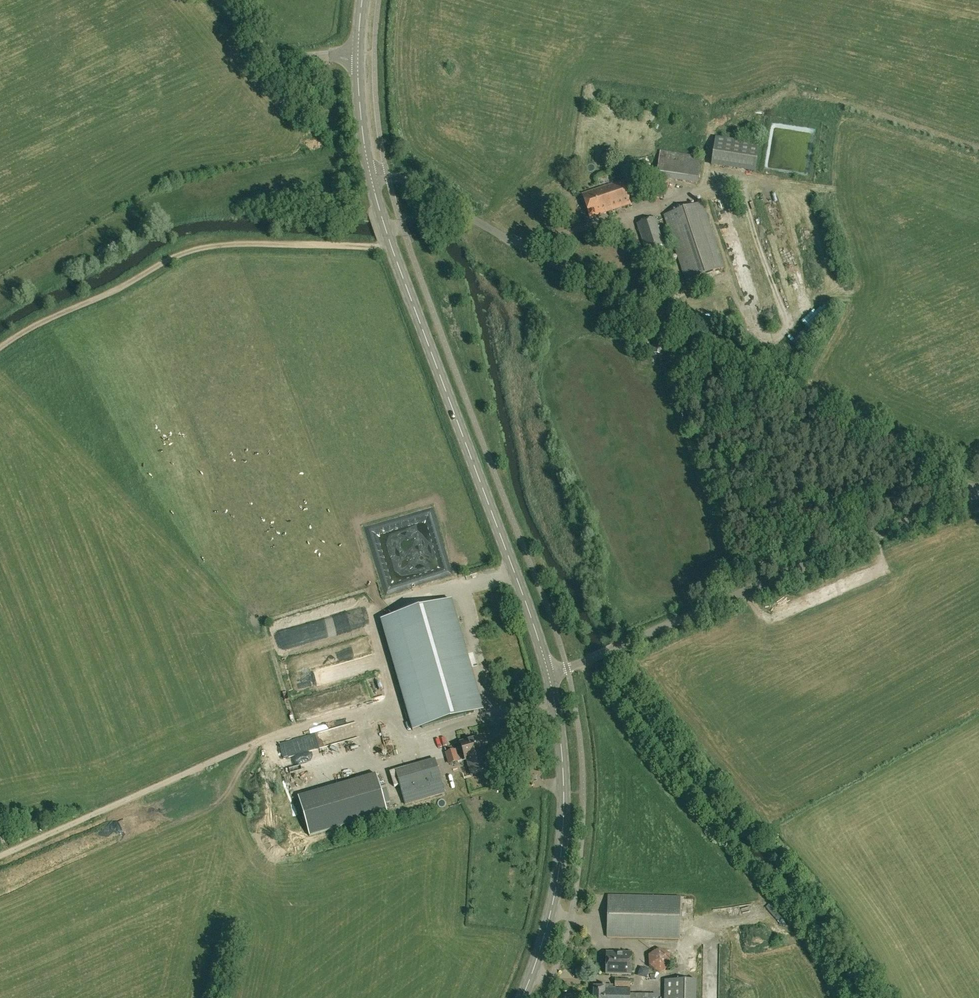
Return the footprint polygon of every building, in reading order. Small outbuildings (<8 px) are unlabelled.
[(755,171),(759,144),(715,137),(711,164),(755,171)] [(590,217),(630,203),(623,181),(583,194),(590,217)] [(662,198),(664,185),(648,182),(645,195),(662,198)] [(686,280),(724,267),(702,202),(664,215),(686,280)] [(646,250),(664,244),(655,218),(637,224),(646,250)] [(615,237),(612,239),(614,243),(618,242),(618,243),(624,241),(620,231),(614,233),(615,237)] [(746,280),(753,277),(749,264),(741,267),(746,280)] [(615,283),(618,277),(613,274),(610,280),(615,283)] [(648,345),(650,335),(644,333),(642,344),(648,345)] [(452,600),(381,620),(412,730),(484,710),(452,600)] [(345,726),(347,736),(364,732),(362,723),(345,726)] [(398,744),(396,730),(387,731),(389,745),(398,744)] [(465,760),(468,759),(482,755),(485,754),(480,736),(460,742),(465,760)] [(283,745),(287,757),(309,751),(305,739),(283,745)] [(445,752),(449,764),(459,761),(456,749),(445,752)] [(473,774),(487,770),(482,755),(468,759),(473,774)] [(405,804),(444,793),(435,760),(396,771),(405,804)] [(376,774),(298,796),(310,836),(387,813),(376,774)] [(679,938),(680,897),(608,895),(608,937),(679,938)] [(660,972),(671,965),(670,953),(659,947),(649,954),(649,967),(660,972)] [(631,974),(632,953),(607,952),(606,972),(631,974)] [(695,981),(666,980),(665,997),(695,997),(695,981)] [(613,985),(605,985),(605,984),(601,984),(601,987),(594,987),(594,997),(658,997),(658,995),(630,994),(630,990),(613,989),(613,985)]
